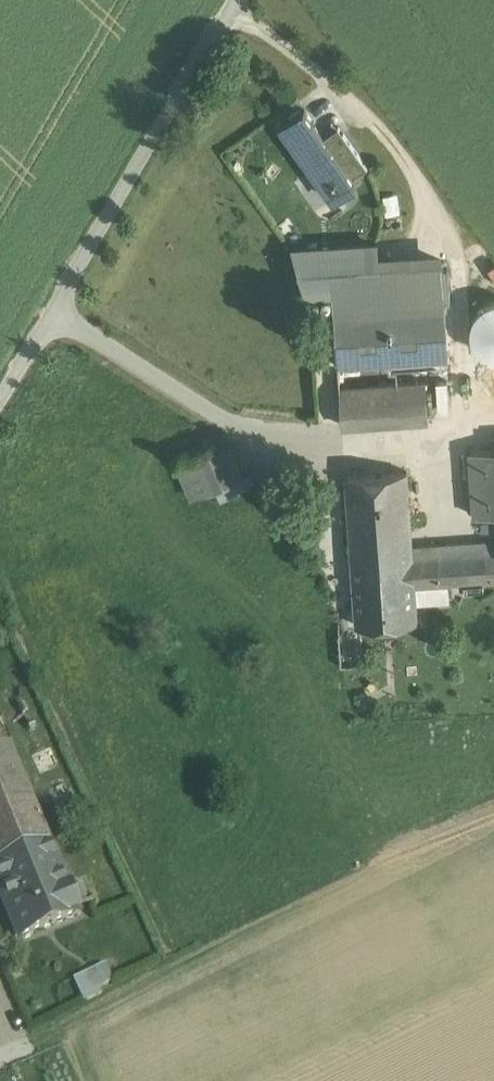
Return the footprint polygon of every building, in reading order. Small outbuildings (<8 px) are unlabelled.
[(358,180),(354,176),(330,141),(325,134),(305,107),(282,124),(334,197),(358,180)] [(339,124),(325,134),(330,141),(344,131),(339,124)] [(344,131),(330,141),(354,176),(369,165),(344,131)] [(443,249),(331,256),(334,306),(446,299),(443,249)] [(446,299),(334,306),(338,366),(449,359),(446,299)] [(490,300),(481,307),(475,316),(472,328),(475,339),(481,348),(491,355),(493,355),(493,299),(490,300)] [(426,382),(340,388),(342,425),(429,419),(426,382)] [(226,437),(177,459),(195,498),(243,477),(226,437)] [(471,450),(475,516),(493,514),(493,449),(471,450)] [(407,471),(346,476),(351,541),(412,536),(407,471)] [(412,536),(351,541),(357,626),(418,621),(417,602),(415,585),(412,545),(412,536)] [(412,545),(415,585),(449,583),(493,580),(493,540),(412,545)] [(415,585),(417,602),(450,600),(449,583),(415,585)] [(0,750),(0,863),(49,843),(10,746),(0,750)] [(0,863),(0,893),(19,939),(78,915),(49,843),(0,863)] [(98,984),(112,979),(107,963),(72,975),(82,1001),(102,994),(98,984)]
